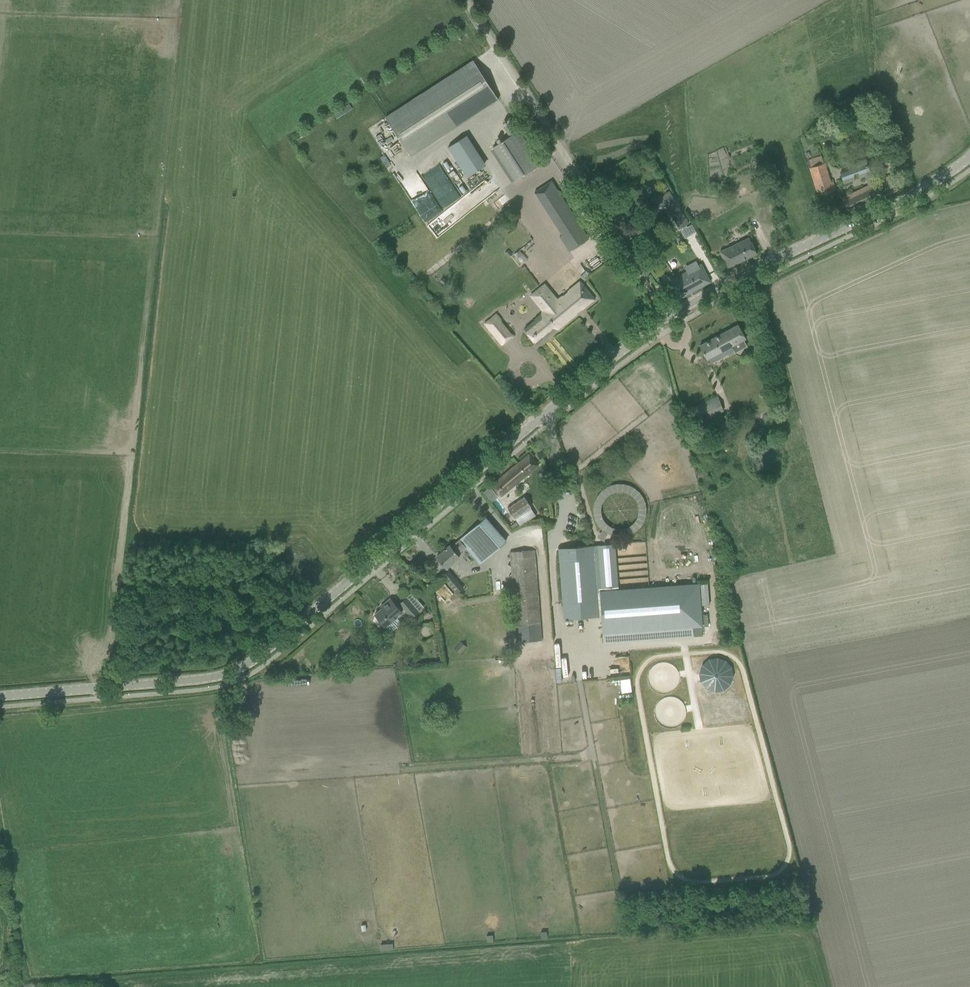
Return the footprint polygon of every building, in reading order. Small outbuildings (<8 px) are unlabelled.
[(385,117),(410,156),(498,99),(473,60),(385,117)] [(494,149),(515,181),(540,164),(514,123),(505,129),(511,138),(494,149)] [(484,166),(465,136),(448,147),(467,177),(484,166)] [(809,168),(818,195),(833,191),(824,163),(809,168)] [(868,186),(865,188),(864,186),(863,187),(863,189),(841,199),(849,213),(897,189),(891,176),(874,184),(867,164),(840,174),(844,184),(864,176),(868,186)] [(560,236),(558,237),(567,252),(587,240),(550,182),(533,193),(560,236)] [(660,196),(655,199),(661,209),(665,206),(679,229),(688,224),(669,191),(660,196)] [(709,192),(708,203),(721,205),(723,194),(709,192)] [(691,224),(687,226),(691,234),(695,232),(691,224)] [(720,252),(727,268),(757,253),(749,238),(720,252)] [(672,281),(680,297),(709,281),(701,265),(672,281)] [(535,320),(524,329),(537,344),(556,328),(557,329),(576,313),(576,312),(581,308),(582,308),(594,299),(580,281),(557,300),(544,283),(529,295),(543,312),(534,319),(535,320)] [(484,323),(494,335),(504,326),(500,321),(501,320),(496,314),(484,323)] [(738,324),(699,345),(704,354),(707,359),(721,352),(723,356),(733,351),(731,347),(746,338),(743,333),(738,324)] [(689,408),(694,422),(723,410),(718,397),(689,408)] [(492,485),(501,496),(538,465),(529,454),(492,485)] [(601,534),(649,521),(637,480),(590,493),(601,534)] [(493,501),(499,495),(491,485),(484,491),(493,501)] [(507,508),(514,518),(531,507),(524,497),(507,508)] [(437,556),(446,568),(459,557),(457,554),(465,547),(480,564),(506,541),(485,517),(459,539),(459,540),(451,547),(449,545),(437,556)] [(615,544),(592,545),(596,591),(597,601),(598,616),(601,616),(599,590),(618,589),(615,544)] [(568,547),(558,548),(560,566),(560,572),(563,604),(564,619),(598,616),(597,601),(596,591),(592,545),(568,547)] [(510,552),(517,642),(542,640),(534,550),(510,552)] [(463,587),(449,570),(443,576),(457,592),(463,587)] [(618,589),(599,590),(601,616),(604,643),(693,637),(692,628),(702,626),(699,583),(618,589)] [(700,584),(702,605),(709,604),(707,583),(700,584)] [(444,584),(436,592),(449,606),(458,598),(444,584)] [(377,620),(380,624),(382,623),(385,627),(402,612),(390,598),(384,603),(385,605),(375,614),(378,618),(377,620)] [(399,603),(411,617),(418,611),(406,598),(399,603)] [(460,643),(455,649),(460,654),(466,647),(460,643)] [(660,665),(659,675),(661,675),(660,681),(668,682),(670,666),(660,665)] [(241,767),(235,768),(236,780),(243,779),(241,767)]
